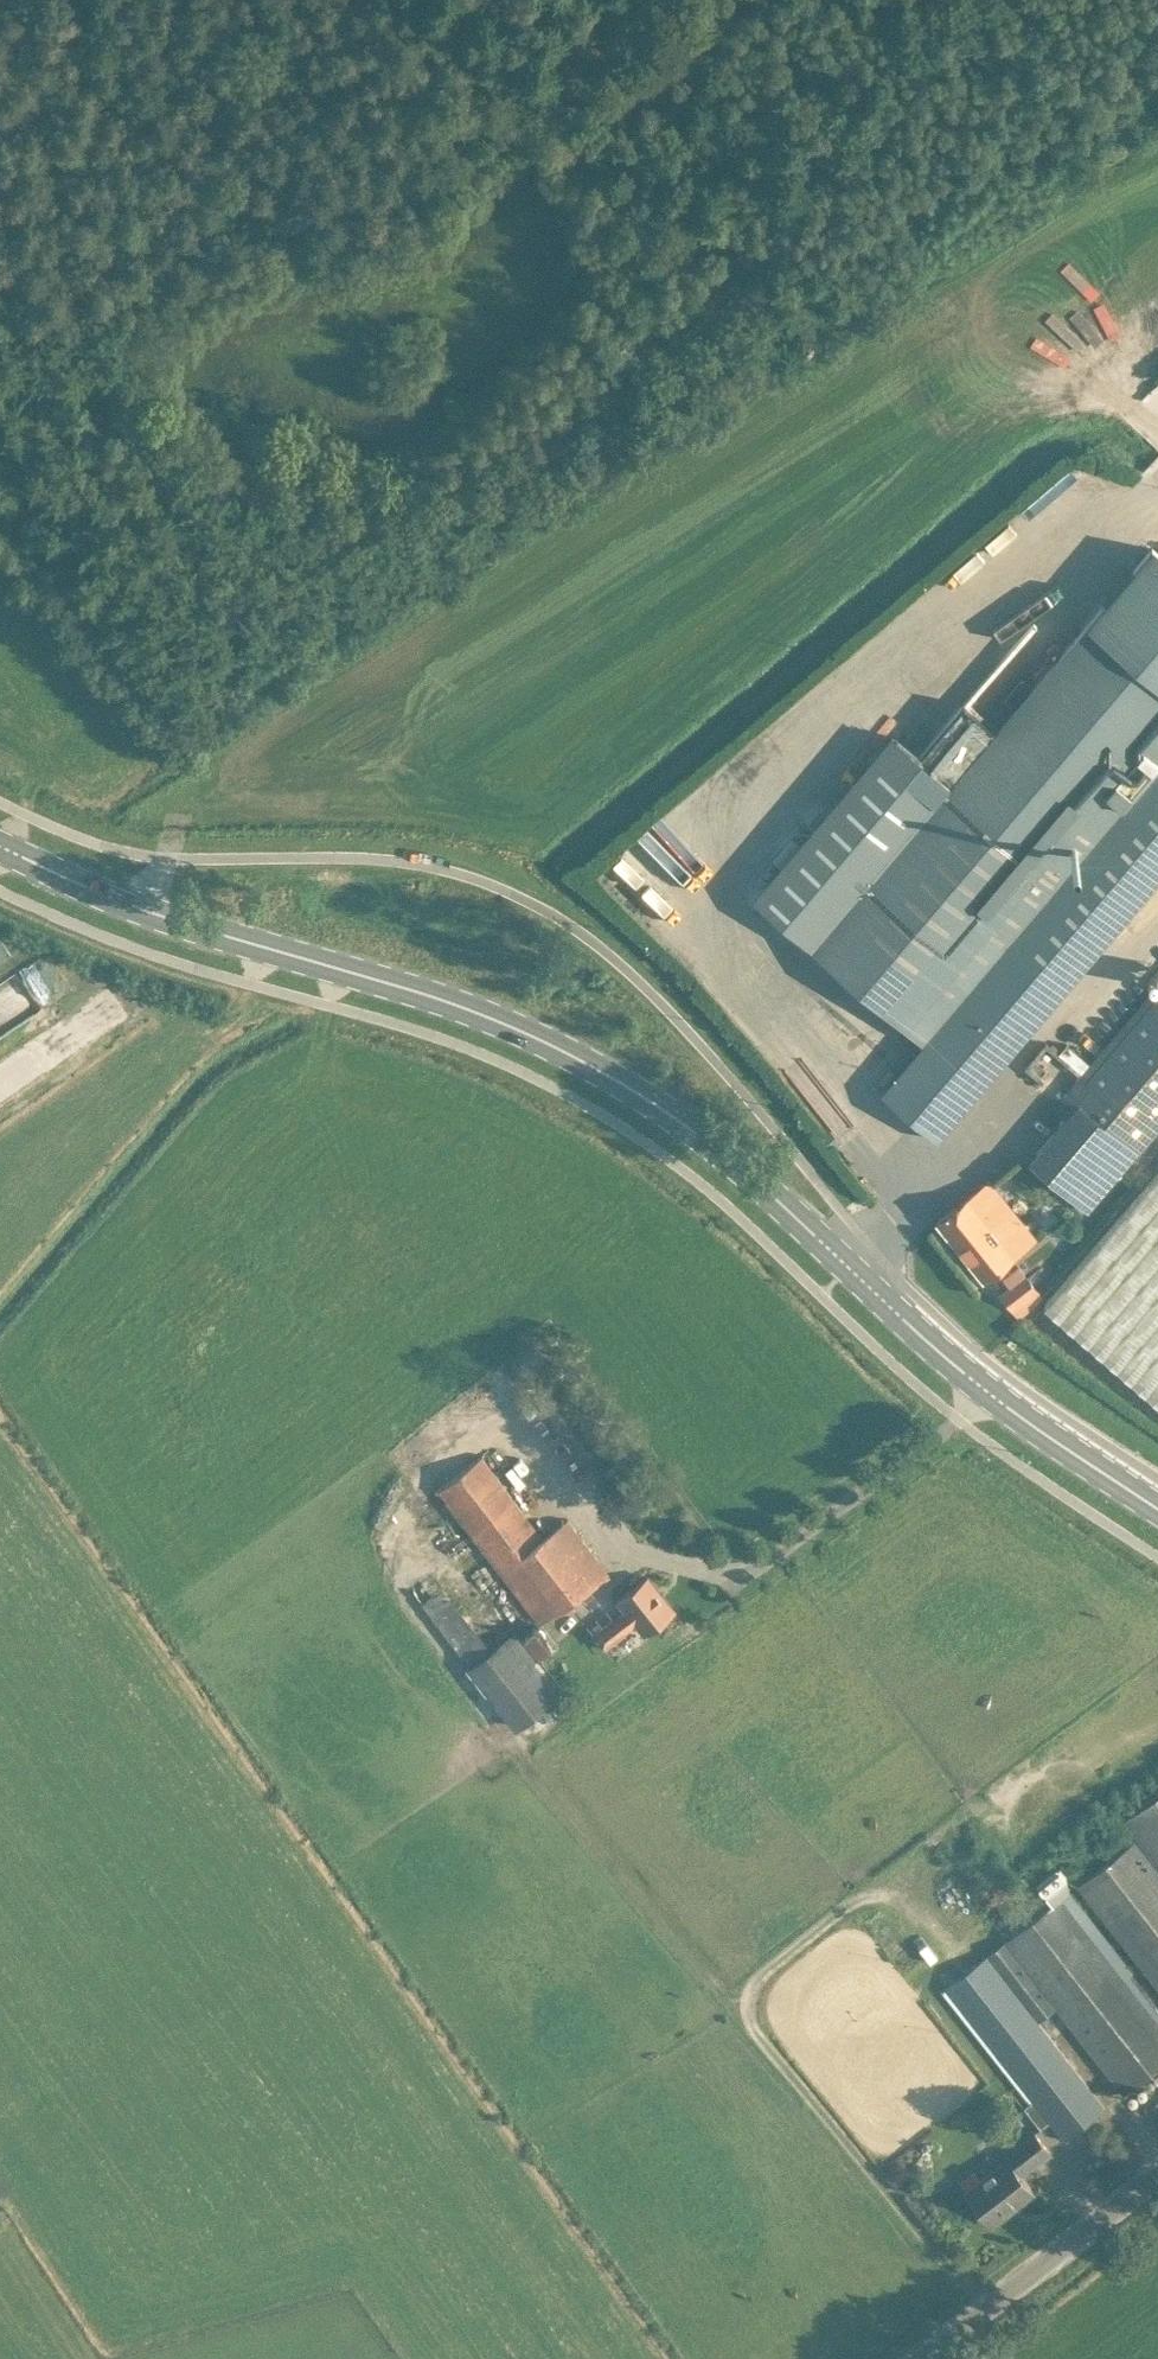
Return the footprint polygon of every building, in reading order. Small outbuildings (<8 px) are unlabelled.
[(753,895),(813,946),(925,1041),(898,1073),(882,1091),(938,1138),(954,1120),(1157,880),(1157,551),(1152,546),(1089,621),(996,730),(964,703),(918,756),(891,733),(753,895)] [(18,954),(0,934),(0,970),(18,954)] [(1029,1160),(1088,1210),(1128,1164),(1157,1128),(1157,985),(1056,1106),(1067,1114),(1029,1160)] [(845,1092),(851,1086),(828,1064),(822,1070),(845,1092)] [(1045,1304),(1157,1401),(1157,1173),(1045,1304)] [(956,1207),(939,1221),(985,1278),(1037,1237),(990,1179),(979,1188),(956,1207)] [(1000,1289),(1012,1304),(1028,1292),(1015,1277),(1000,1289)] [(544,1621),(590,1586),(609,1572),(569,1519),(544,1538),(481,1455),(463,1470),(442,1486),(544,1621)] [(644,1633),(656,1624),(675,1609),(649,1576),(630,1590),(619,1598),(626,1607),(596,1631),(608,1646),(636,1623),(644,1633)] [(422,1603),(423,1603),(471,1665),(468,1667),(516,1728),(562,1691),(516,1631),(492,1649),(444,1586),(444,1587),(440,1582),(435,1586),(430,1579),(421,1586),(419,1584),(411,1590),(422,1603)] [(1157,1864),(1157,1792),(1123,1819),(1157,1864)] [(1157,1984),(1157,1871),(1133,1840),(1079,1883),(1157,1984)] [(1025,2106),(1041,2128),(1050,2121),(1065,2139),(1106,2106),(1038,2020),(1057,2006),(1124,2092),(1157,2066),(1157,2022),(1063,1896),(942,1991),(1016,2085),(1011,2088),(1025,2106)] [(1050,2151),(1036,2132),(1033,2128),(1003,2151),(1010,2161),(968,2190),(976,2202),(991,2221),(1018,2200),(1021,2203),(1034,2192),(1021,2174),(1050,2151)]
